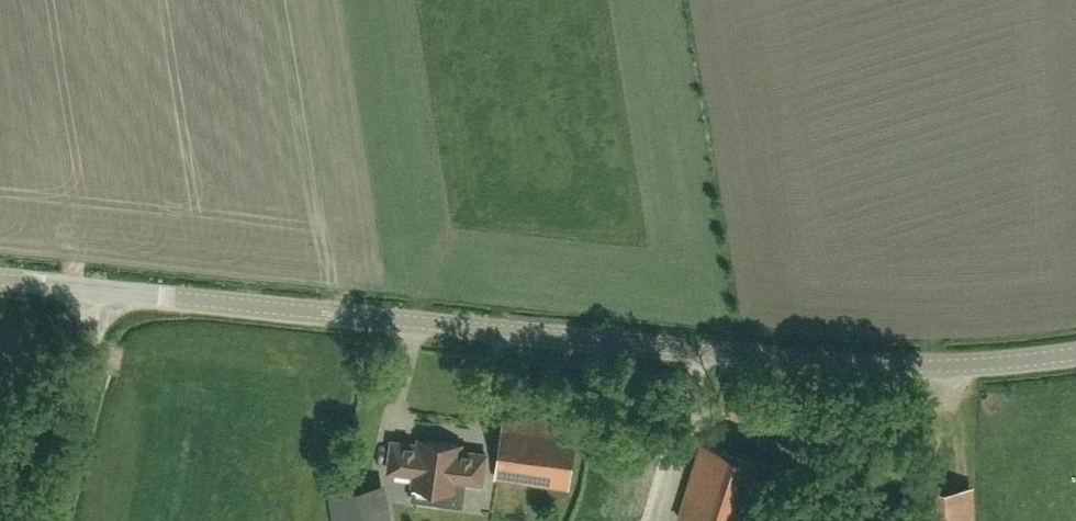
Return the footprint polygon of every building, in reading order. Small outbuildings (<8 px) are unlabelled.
[(578,424),(505,414),(497,478),(569,488),(578,424)] [(614,503),(647,512),(669,427),(636,418),(614,503)] [(463,506),(466,481),(483,483),(487,454),(460,451),(461,444),(420,439),(420,445),(393,442),(390,470),(416,474),(414,485),(440,488),(439,503),(463,506)] [(679,518),(690,520),(750,520),(768,463),(702,443),(679,518)] [(328,493),(333,520),(389,520),(382,483),(328,493)] [(913,520),(977,520),(975,484),(912,487),(913,520)]
